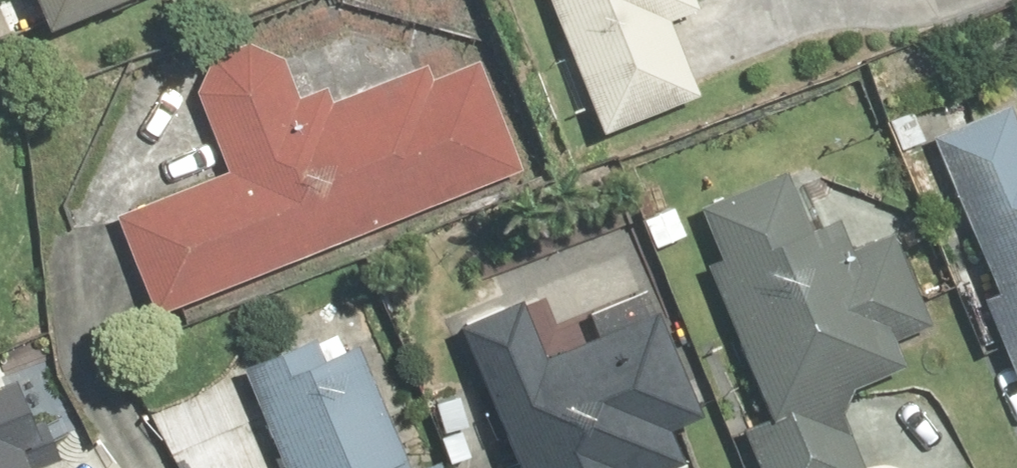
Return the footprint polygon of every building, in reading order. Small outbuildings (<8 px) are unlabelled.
[(36,36),(124,0),(21,0),(36,36)] [(591,137),(689,101),(661,26),(692,15),(686,0),(541,0),(591,137)] [(219,176),(108,217),(145,314),(516,176),(473,62),(427,80),(423,67),(324,104),(319,90),(292,100),(276,58),(245,44),(203,60),(188,91),(219,176)] [(926,136),(987,291),(971,297),(1006,386),(1016,382),(1016,144),(1002,106),(926,136)] [(690,206),(711,261),(697,266),(759,429),(737,437),(748,467),(853,467),(831,414),(840,391),(894,370),(882,340),(922,325),(884,232),(840,248),(827,217),(800,228),(778,173),(690,206)] [(447,327),(501,467),(661,467),(666,466),(653,434),(688,420),(647,314),(532,358),(511,303),(447,327)] [(351,350),(316,364),(308,343),(234,372),(272,467),(398,467),(351,350)] [(44,465),(28,424),(11,430),(0,402),(0,467),(38,467),(44,465)]
